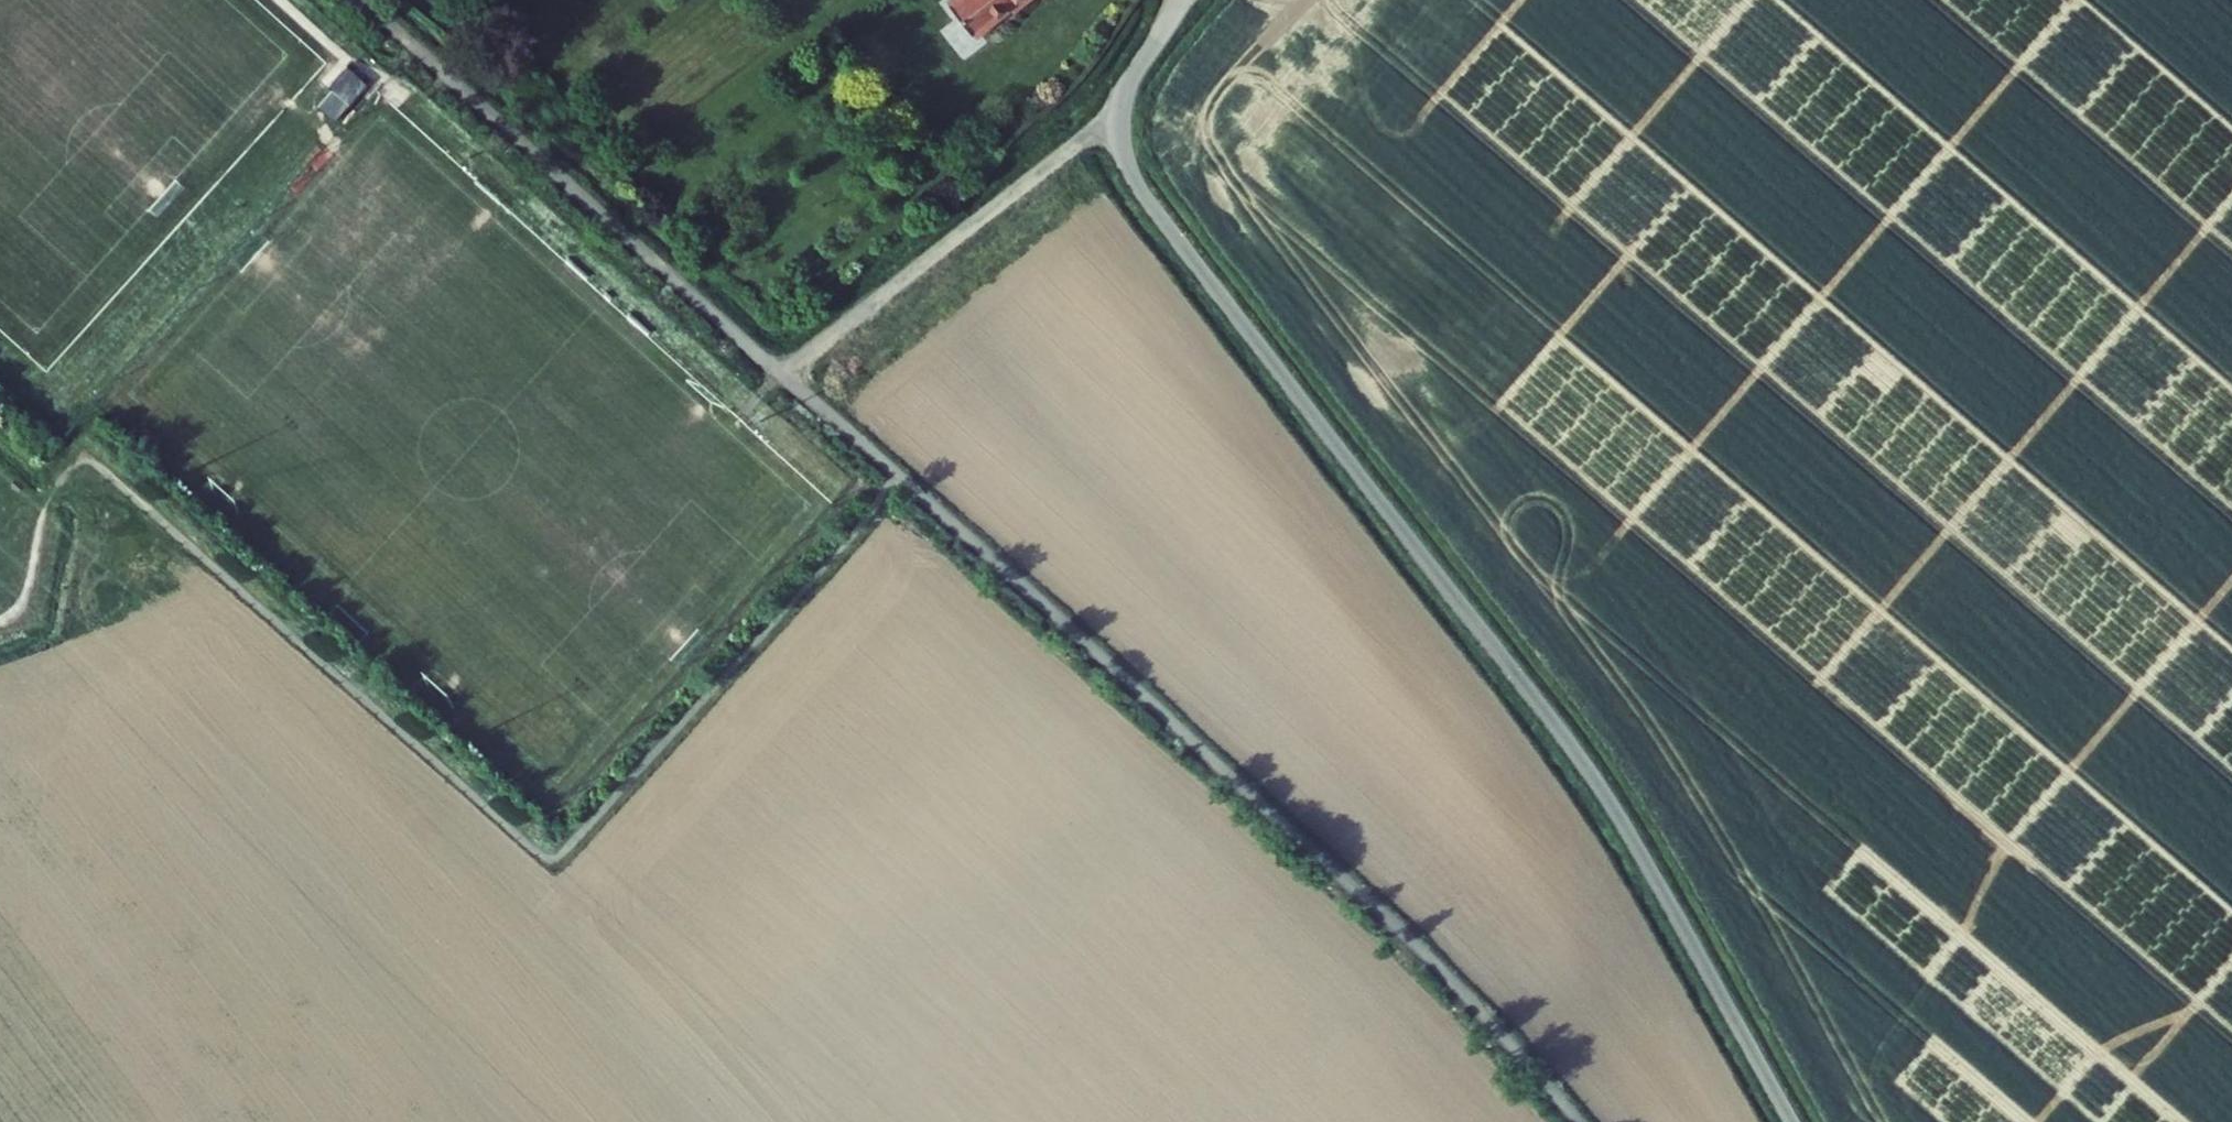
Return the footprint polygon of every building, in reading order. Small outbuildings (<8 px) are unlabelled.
[(946,8),(970,36),(1006,7),(1011,13),(1027,0),(956,0),(946,8)]
